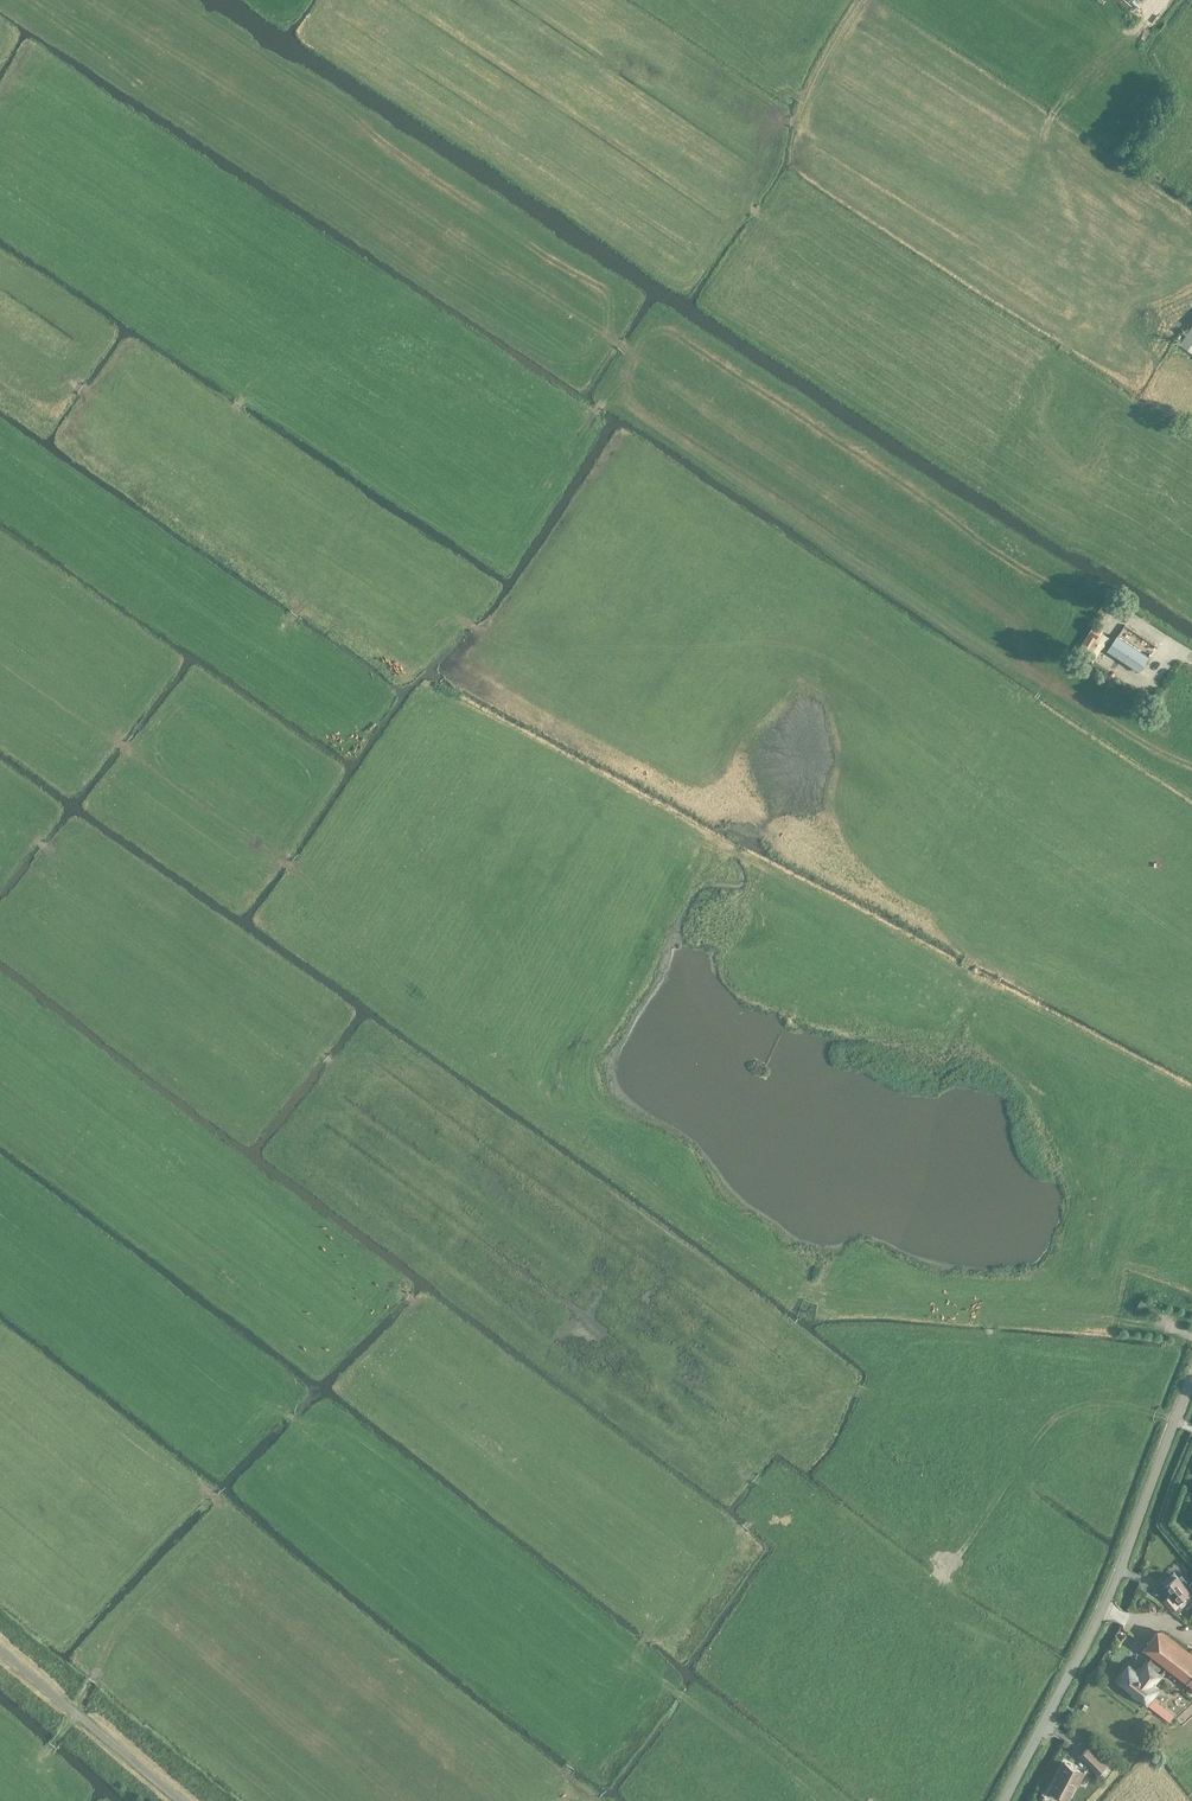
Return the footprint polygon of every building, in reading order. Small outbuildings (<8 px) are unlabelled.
[(1180,345),(1191,353),(1191,327),(1180,345)] [(1094,624),(1084,640),(1092,645),(1103,629),(1094,624)] [(1150,656),(1118,635),(1108,650),(1139,671),(1150,656)] [(1147,1302),(1142,1299),(1137,1308),(1143,1311),(1147,1302)] [(1185,1584),(1187,1582),(1182,1575),(1179,1578),(1177,1575),(1165,1585),(1182,1606),(1191,1599),(1191,1593),(1189,1590),(1185,1584)] [(1167,1659),(1190,1677),(1187,1681),(1187,1682),(1191,1685),(1191,1655),(1163,1632),(1148,1651),(1148,1652),(1153,1655),(1151,1657),(1152,1657),(1156,1660),(1152,1664),(1149,1661),(1148,1660),(1142,1668),(1143,1669),(1142,1671),(1136,1672),(1136,1670),(1129,1664),(1117,1680),(1146,1703),(1158,1687),(1150,1680),(1167,1659)] [(1090,1746),(1080,1755),(1098,1773),(1107,1764),(1090,1746)] [(1078,1785),(1085,1772),(1065,1762),(1051,1790),(1068,1799),(1076,1784),(1078,1785)] [(1050,1795),(1042,1792),(1038,1800),(1048,1800),(1050,1795)]
